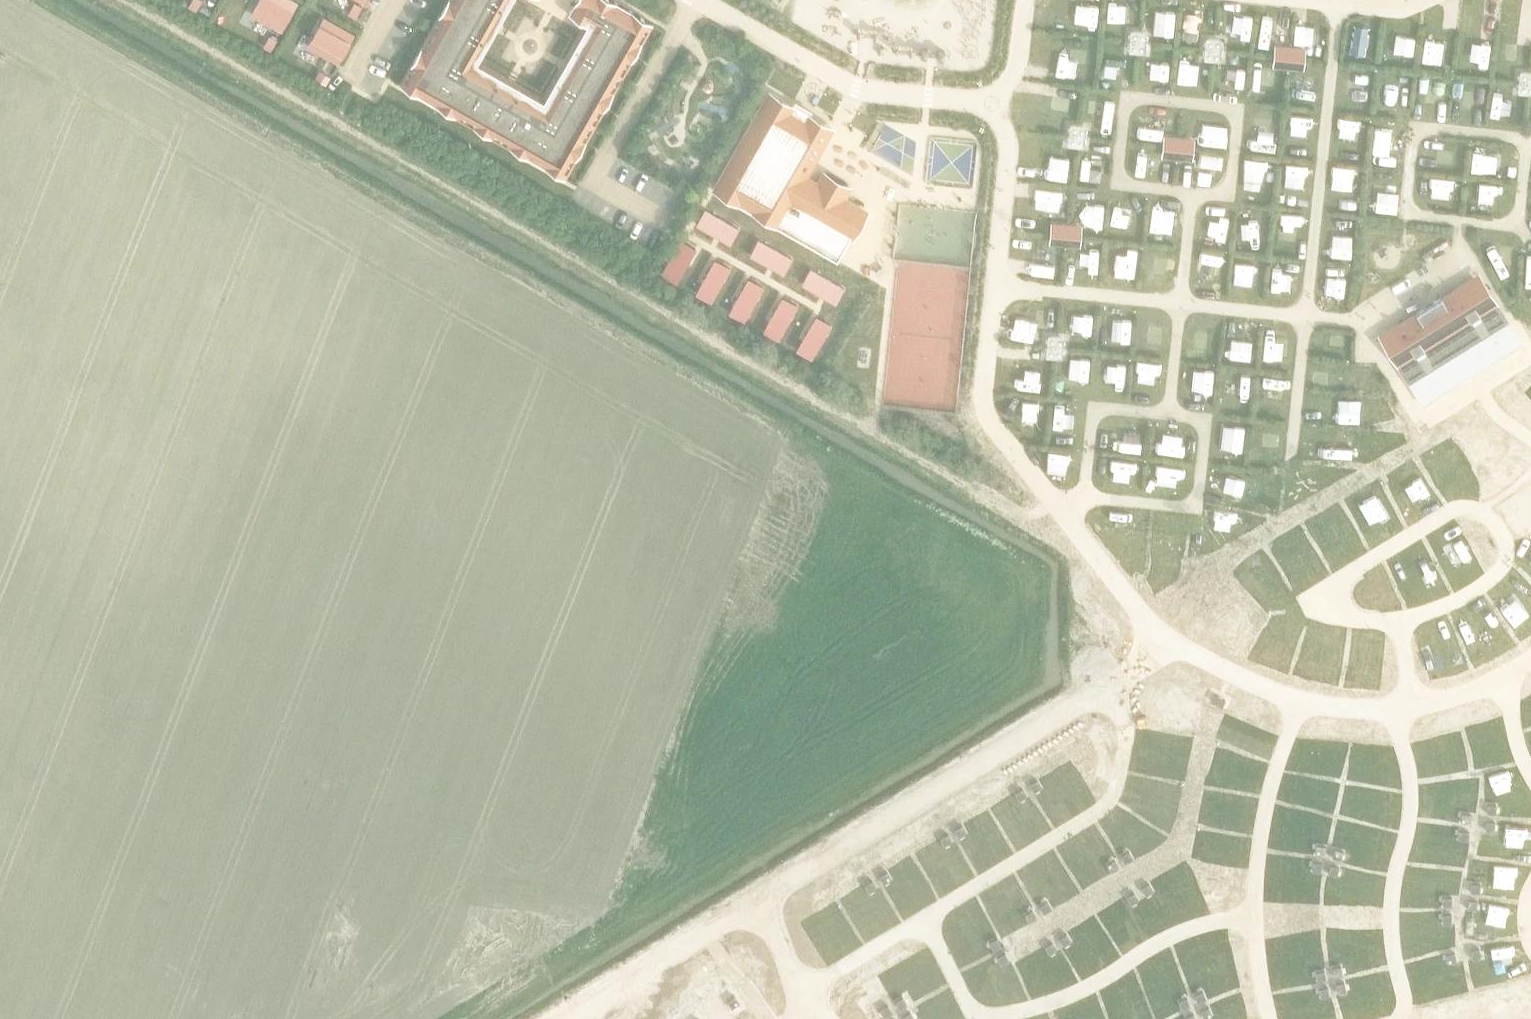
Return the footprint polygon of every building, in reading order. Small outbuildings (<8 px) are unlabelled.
[(195,10),(201,0),(192,0),(188,6),(195,10)] [(297,2),(292,0),(258,0),(255,6),(265,12),(260,19),(281,30),(297,2)] [(443,109),(504,0),(456,0),(406,88),(443,109)] [(520,153),(556,174),(645,18),(612,0),(575,0),(567,13),(591,27),(520,153)] [(354,2),(348,13),(355,17),(361,6),(354,2)] [(320,52),(337,62),(353,34),(323,17),(311,38),(324,45),(320,52)] [(1145,51),(1146,31),(1145,30),(1131,29),(1130,30),(1128,50),(1129,51),(1143,52),(1145,51)] [(276,40),(269,36),(263,46),(270,50),(276,40)] [(1221,38),(1206,37),(1205,38),(1203,57),(1204,59),(1219,60),(1220,59),(1222,39),(1221,38)] [(1301,49),(1277,47),(1275,64),(1300,66),(1301,49)] [(1520,70),(1519,71),(1517,91),(1518,92),(1530,93),(1530,71),(1520,70)] [(318,71),(314,78),(325,84),(329,77),(318,71)] [(507,146),(516,151),(533,119),(526,115),(534,103),(479,71),(472,84),(465,80),(447,111),(455,116),(459,109),(511,138),(507,146)] [(768,94),(713,191),(825,253),(839,228),(850,235),(864,211),(804,176),(830,129),(768,94)] [(1083,145),(1086,126),(1085,124),(1071,123),(1069,124),(1067,144),(1068,145),(1082,147),(1083,145)] [(1190,140),(1166,138),(1164,155),(1189,157),(1190,140)] [(1077,227),(1053,225),(1051,241),(1076,243),(1077,227)] [(1397,362),(1408,381),(1424,371),(1430,381),(1447,371),(1451,379),(1469,369),(1482,361),(1478,354),(1495,344),(1488,331),(1502,323),(1474,278),(1432,304),(1391,329),(1407,356),(1397,362)] [(1062,356),(1064,337),(1063,336),(1049,334),(1047,335),(1045,355),(1046,356),(1061,358),(1062,356)]
